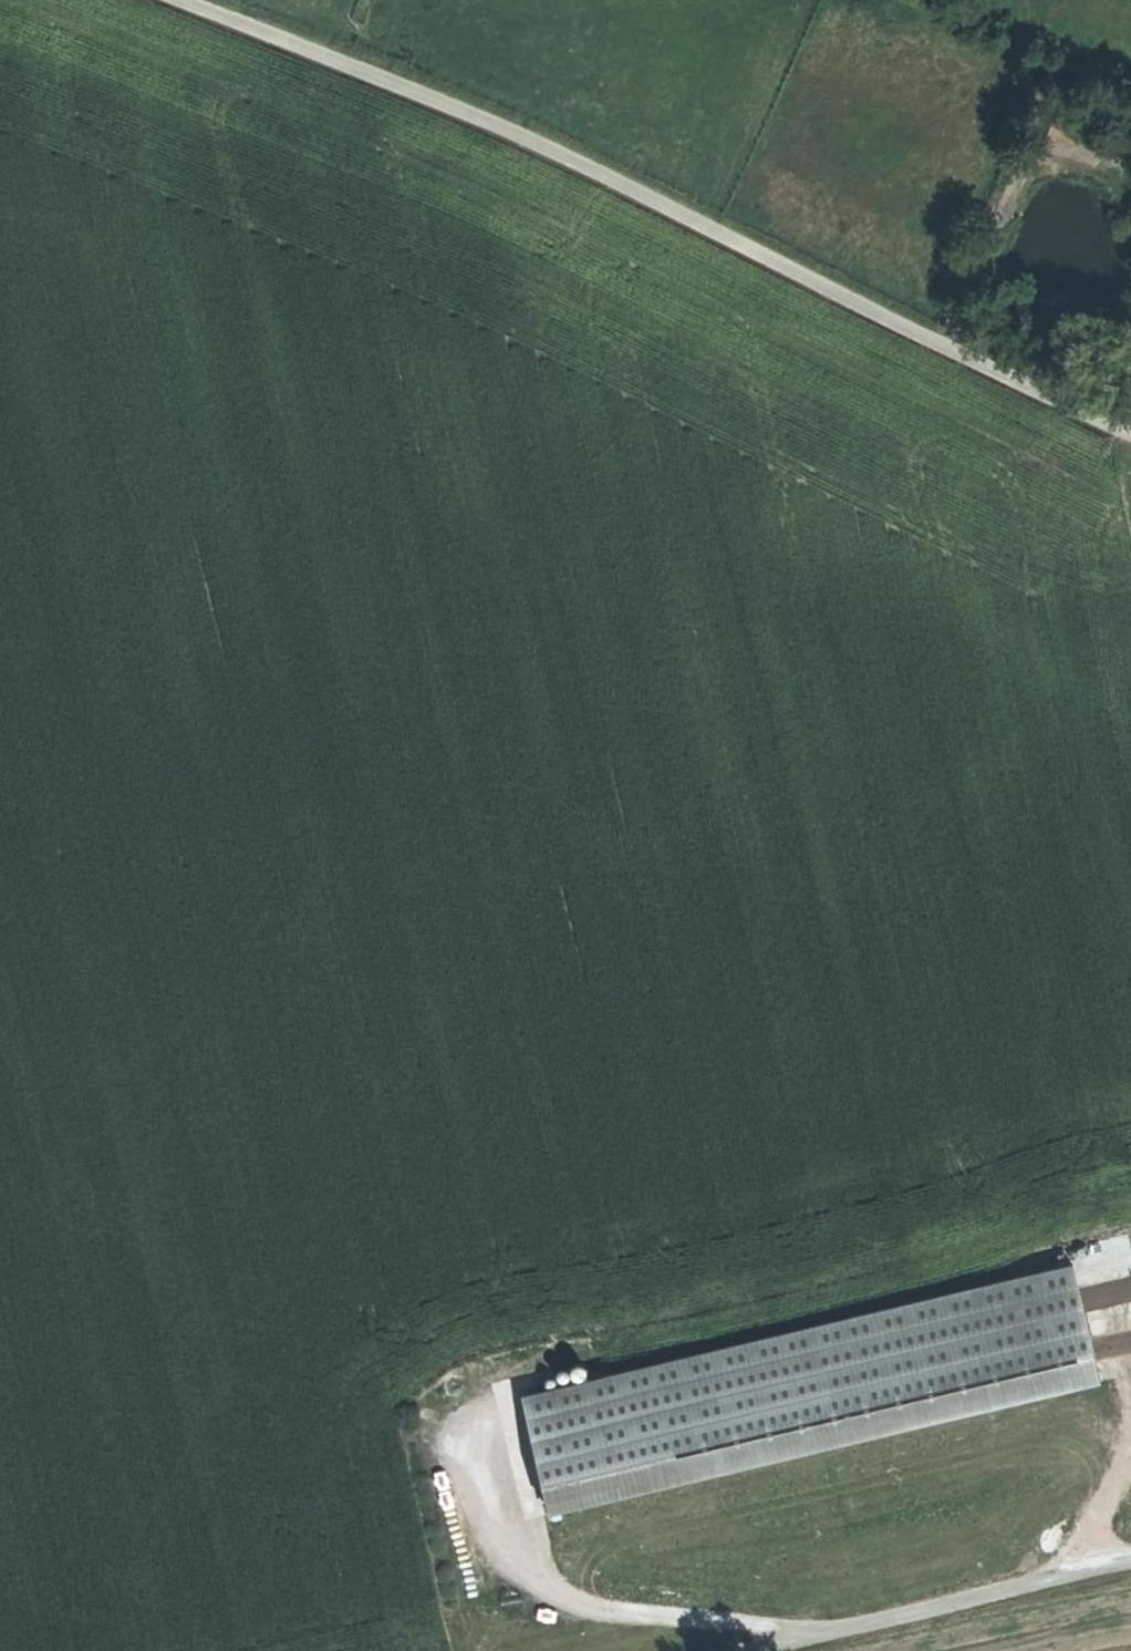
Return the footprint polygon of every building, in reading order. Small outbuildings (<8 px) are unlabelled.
[(1073,1267),(527,1398),(554,1510),(1100,1379),(1073,1267)]
